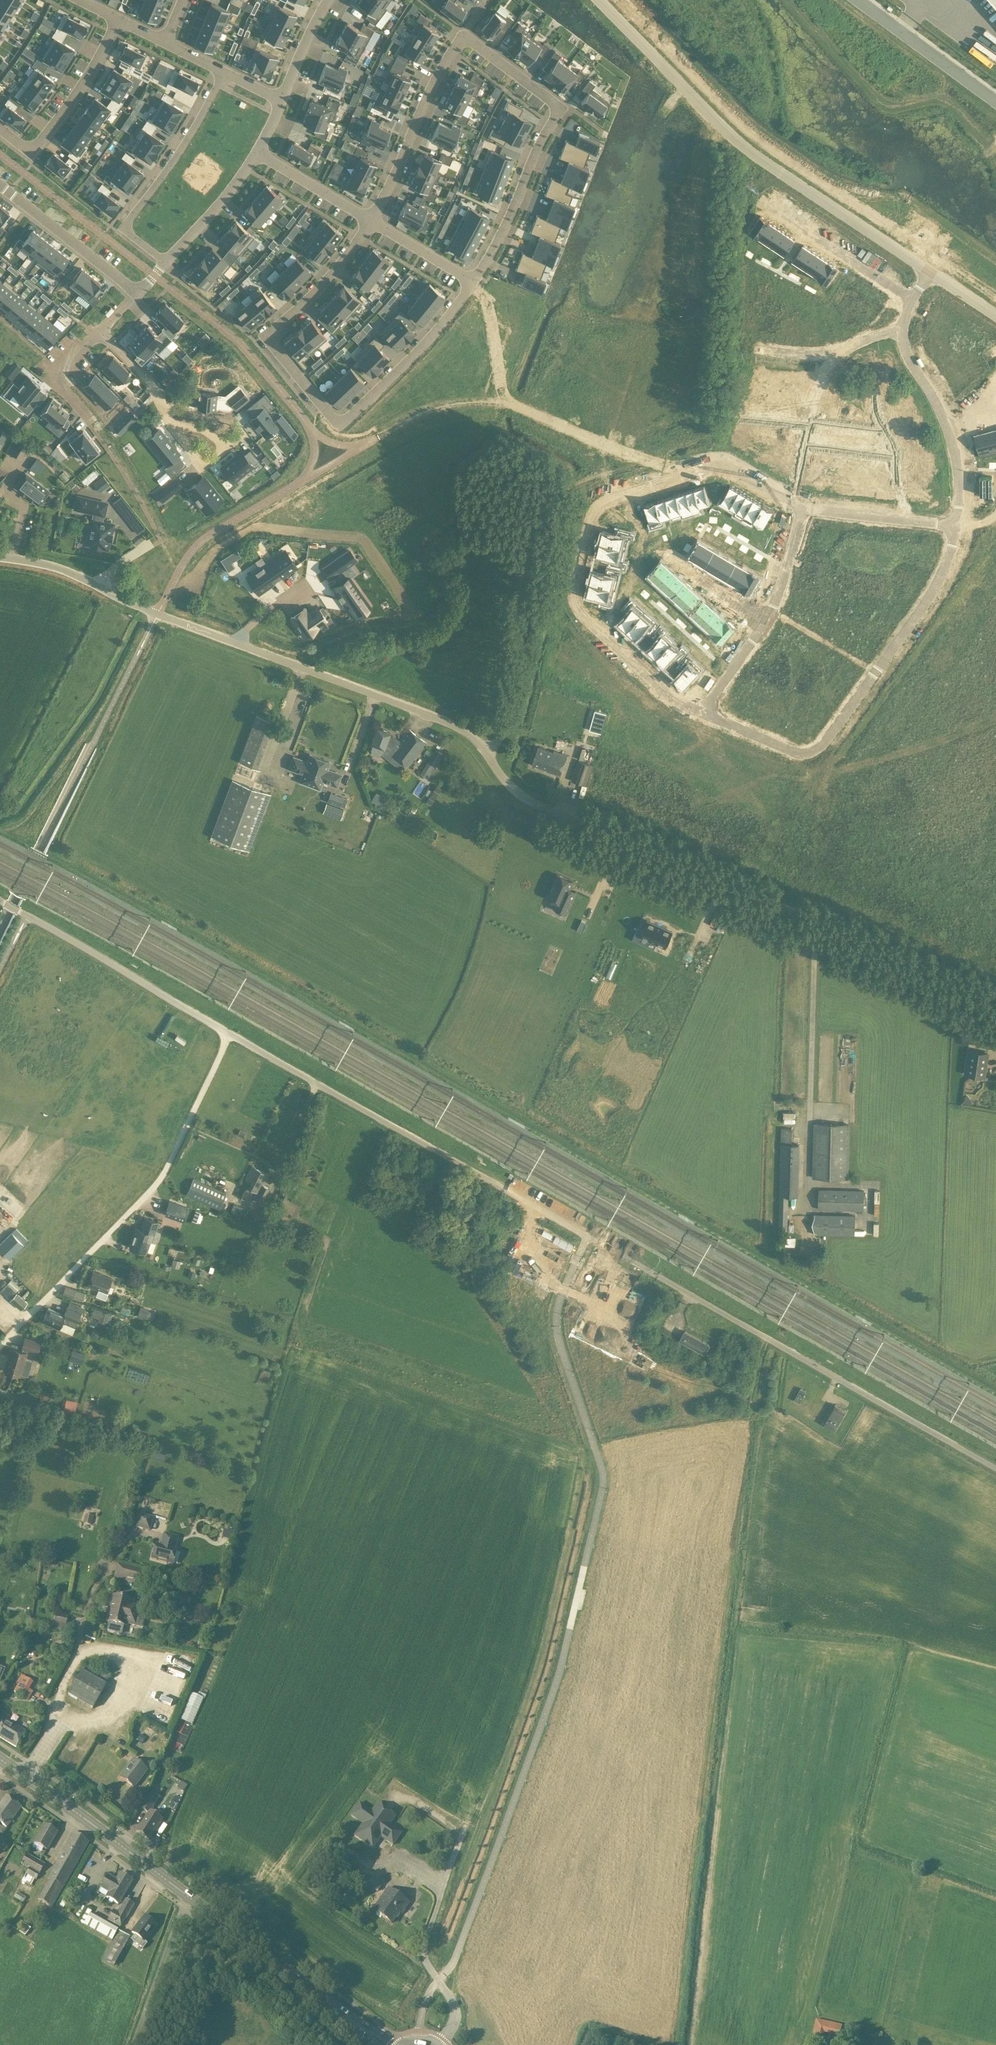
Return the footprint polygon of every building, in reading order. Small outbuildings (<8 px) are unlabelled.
[(11,15),(17,6),(7,0),(0,0),(0,7),(11,15)] [(165,2),(161,0),(144,0),(142,4),(161,11),(165,2)] [(357,3),(369,12),(365,17),(375,24),(387,9),(385,7),(384,8),(374,0),(359,0),(357,3)] [(438,6),(458,21),(466,11),(454,2),(455,0),(442,0),(438,6)] [(225,21),(225,22),(227,22),(231,12),(237,14),(240,7),(229,2),(226,9),(211,3),(207,14),(225,21)] [(156,22),(161,11),(142,4),(138,15),(156,22)] [(272,16),(292,25),(297,14),(275,4),(269,15),(272,16)] [(414,13),(418,7),(412,4),(408,10),(414,13)] [(6,23),(11,15),(0,7),(0,20),(6,23)] [(486,23),(481,30),(491,38),(494,34),(500,26),(506,29),(506,30),(513,19),(507,15),(506,17),(496,10),(490,18),(489,18),(485,23),(486,23)] [(63,14),(55,31),(65,36),(68,30),(81,37),(83,32),(83,33),(86,26),(85,25),(86,23),(80,20),(79,22),(63,14)] [(207,14),(203,24),(221,31),(225,22),(225,21),(207,14)] [(418,21),(412,31),(416,33),(432,43),(432,42),(433,41),(438,33),(427,26),(431,20),(420,14),(416,20),(418,21)] [(287,35),(292,25),(272,16),(267,25),(287,35)] [(41,22),(38,27),(47,33),(50,28),(41,22)] [(341,33),(341,34),(365,47),(374,30),(363,24),(360,30),(347,23),(341,33)] [(203,24),(199,34),(217,41),(221,31),(203,24)] [(516,38),(507,50),(518,57),(533,37),(523,30),(525,28),(519,24),(511,34),(516,38)] [(287,35),(267,25),(262,36),(282,45),(287,35)] [(49,46),(48,47),(68,59),(74,49),(61,42),(65,36),(55,31),(52,36),(56,39),(51,47),(49,46)] [(341,33),(334,44),(347,51),(344,57),(355,63),(358,58),(365,47),(341,34),(341,33)] [(411,41),(410,42),(426,52),(426,53),(433,43),(432,42),(432,43),(416,33),(413,38),(411,41)] [(217,41),(199,34),(194,44),(212,51),(217,41)] [(533,37),(518,57),(528,64),(536,53),(542,57),(549,47),(543,42),(542,44),(533,37)] [(407,39),(397,55),(407,62),(411,56),(420,62),(426,52),(410,42),(411,41),(407,39)] [(938,50),(944,54),(947,49),(961,59),(965,54),(945,40),(938,50)] [(120,56),(133,63),(129,71),(139,77),(143,68),(141,67),(147,56),(133,49),(134,47),(128,44),(127,46),(126,45),(122,52),(120,56)] [(68,59),(48,47),(42,57),(61,70),(68,59)] [(255,47),(251,59),(273,68),(273,67),(278,57),(255,47)] [(552,65),(544,76),(553,83),(554,84),(567,66),(558,59),(561,55),(555,51),(547,61),(552,65)] [(273,68),(251,59),(246,69),(269,79),(273,68)] [(159,62),(155,69),(162,73),(166,66),(159,62)] [(325,64),(322,72),(343,81),(347,70),(339,66),(337,69),(325,64)] [(392,64),(384,80),(388,82),(405,90),(410,80),(401,75),(403,69),(392,64)] [(553,83),(553,84),(563,92),(573,80),(578,84),(585,74),(579,69),(577,73),(567,66),(554,84),(553,83)] [(27,77),(32,80),(46,91),(53,81),(35,67),(27,77)] [(114,69),(107,79),(125,90),(131,80),(114,69)] [(197,79),(191,76),(190,77),(174,70),(166,86),(176,91),(179,86),(191,92),(194,88),(197,81),(196,80),(197,79)] [(322,72),(318,80),(330,85),(329,88),(338,92),(343,81),(322,72)] [(459,74),(454,85),(471,93),(471,94),(475,96),(484,80),(473,74),(469,79),(459,74)] [(995,83),(988,75),(985,78),(994,86),(995,83)] [(107,79),(101,89),(113,96),(110,101),(119,107),(123,102),(119,100),(124,91),(125,90),(107,79)] [(32,80),(25,88),(40,99),(46,91),(32,80)] [(587,94),(581,102),(586,107),(593,112),(593,111),(599,116),(607,105),(606,105),(598,99),(600,95),(601,95),(592,88),(595,85),(589,80),(582,90),(587,94)] [(384,92),(400,100),(401,100),(405,90),(388,82),(384,92)] [(25,88),(21,85),(14,95),(33,109),(40,99),(25,88)] [(454,85),(449,94),(466,103),(471,94),(471,93),(454,85)] [(380,89),(372,106),(383,112),(386,106),(396,111),(401,100),(400,100),(384,92),(380,89)] [(157,108),(176,121),(183,111),(170,103),(174,98),(164,92),(160,98),(162,99),(157,108)] [(449,94),(444,105),(458,112),(455,118),(466,124),(469,117),(468,117),(461,113),(466,103),(449,94)] [(127,104),(133,108),(139,99),(133,95),(127,104)] [(95,97),(88,107),(103,118),(102,118),(104,120),(112,110),(115,112),(119,107),(110,101),(106,106),(95,97)] [(17,128),(22,122),(25,118),(13,110),(17,105),(8,98),(4,103),(6,104),(0,112),(0,115),(17,128)] [(311,99),(306,112),(307,112),(307,111),(328,119),(328,120),(332,122),(339,103),(327,99),(325,105),(311,99)] [(509,111),(503,121),(525,133),(531,122),(519,116),(523,109),(508,101),(503,108),(509,111)] [(353,113),(359,115),(363,106),(356,104),(353,113)] [(88,107),(81,116),(96,126),(102,118),(103,118),(88,107)] [(145,122),(154,128),(158,123),(170,131),(176,121),(157,108),(151,118),(148,117),(145,122)] [(307,112),(303,123),(316,128),(314,134),(326,139),(328,131),(324,129),(328,120),(328,119),(307,111),(307,112)] [(130,113),(127,118),(132,121),(135,116),(130,113)] [(81,116),(75,124),(90,135),(96,126),(81,116)] [(369,118),(364,129),(366,130),(387,140),(391,131),(379,126),(380,123),(369,118)] [(492,129),(488,137),(503,145),(507,138),(519,144),(525,133),(503,121),(497,132),(492,129)] [(151,134),(154,128),(145,122),(142,128),(146,130),(139,139),(139,140),(156,152),(156,151),(163,142),(151,134)] [(439,122),(435,130),(456,139),(461,128),(452,124),(451,127),(439,122)] [(75,124),(69,133),(83,144),(84,143),(90,135),(75,124)] [(366,130),(361,141),(370,145),(371,142),(383,148),(387,140),(366,130)] [(435,130),(431,138),(443,144),(442,146),(451,150),(456,139),(435,130)] [(69,133),(62,142),(71,149),(68,154),(77,161),(88,146),(84,143),(83,144),(69,133)] [(566,139),(562,149),(589,159),(587,158),(590,150),(595,152),(595,151),(593,150),(597,141),(599,142),(599,141),(579,133),(575,143),(566,139)] [(128,147),(125,152),(134,158),(138,153),(150,161),(152,157),(153,157),(157,151),(156,151),(156,152),(139,140),(139,139),(137,138),(131,148),(128,147)] [(294,142),(287,153),(293,156),(293,157),(300,161),(311,167),(321,150),(310,144),(307,149),(294,142)] [(373,152),(375,148),(366,144),(364,148),(373,152)] [(355,155),(350,165),(355,167),(355,166),(371,175),(377,164),(365,158),(368,153),(357,147),(353,154),(355,155)] [(562,149),(558,158),(568,161),(564,171),(584,179),(585,178),(583,177),(586,168),(588,169),(588,168),(583,166),(586,159),(589,160),(589,159),(562,149)] [(494,152),(490,162),(508,169),(512,159),(494,151),(494,152)] [(134,158),(125,152),(121,157),(125,160),(118,169),(135,182),(142,172),(131,164),(134,158)] [(69,157),(65,162),(54,153),(51,157),(46,163),(47,163),(46,165),(51,169),(52,168),(64,177),(72,167),(74,169),(78,164),(69,157)] [(419,163),(419,164),(436,171),(441,161),(445,163),(449,165),(452,159),(441,153),(438,159),(424,153),(419,163)] [(463,171),(466,164),(455,159),(452,166),(463,171)] [(81,165),(88,169),(91,165),(88,163),(87,162),(84,160),(81,165)] [(490,162),(486,172),(504,179),(508,169),(490,162)] [(419,163),(414,174),(415,174),(434,182),(434,183),(436,184),(440,173),(436,171),(419,164),(419,163)] [(355,167),(350,176),(367,184),(371,175),(355,166),(355,167)] [(135,182),(118,169),(111,179),(128,191),(135,182)] [(551,177),(548,186),(565,193),(566,192),(569,185),(580,189),(580,188),(579,188),(582,179),(584,180),(584,179),(564,171),(560,180),(551,177)] [(486,172),(482,182),(501,189),(504,179),(486,172)] [(415,174),(410,185),(424,191),(422,197),(426,199),(433,202),(436,195),(429,192),(434,183),(434,182),(415,174)] [(350,176),(345,187),(350,189),(349,190),(355,193),(355,192),(362,195),(367,184),(350,176)] [(478,192),(496,200),(501,189),(482,182),(478,192)] [(115,207),(118,204),(107,195),(111,190),(109,189),(102,183),(90,198),(104,208),(103,210),(108,214),(110,213),(111,213),(115,207)] [(266,185),(258,194),(273,207),(281,198),(266,185)] [(548,186),(544,195),(553,199),(550,208),(570,216),(570,215),(568,214),(572,206),(574,206),(569,204),(572,196),(575,197),(575,196),(566,192),(565,193),(548,186)] [(258,194),(251,203),(266,215),(273,207),(258,194)] [(417,195),(414,199),(420,203),(423,204),(426,199),(422,197),(417,195)] [(406,201),(402,209),(424,221),(426,222),(432,211),(428,209),(419,204),(418,207),(406,201)] [(251,203),(244,212),(259,224),(266,215),(251,203)] [(9,211),(0,204),(0,223),(9,211)] [(470,208),(465,218),(483,227),(488,217),(471,208),(470,208)] [(537,214),(533,223),(560,234),(560,233),(558,232),(561,225),(566,226),(564,225),(568,216),(569,217),(570,216),(550,208),(546,218),(537,214)] [(402,209),(398,217),(409,223),(408,226),(418,231),(424,221),(402,209)] [(761,216),(750,232),(759,237),(769,222),(761,216)] [(323,218),(315,228),(334,243),(342,234),(323,218)] [(465,218),(460,227),(478,237),(483,227),(465,218)] [(236,221),(228,230),(246,246),(254,237),(236,221)] [(769,222),(759,237),(767,243),(778,227),(769,222)] [(533,223),(530,232),(539,236),(535,245),(555,253),(556,252),(554,252),(557,243),(559,244),(559,243),(554,241),(557,233),(560,234),(533,223)] [(460,227),(455,237),(473,246),(478,237),(460,227)] [(778,227),(767,243),(776,249),(786,233),(778,227)] [(315,228),(308,236),(310,238),(310,237),(328,251),(334,243),(315,228)] [(19,238),(13,246),(18,250),(19,248),(29,256),(30,254),(42,237),(33,230),(24,242),(19,238)] [(228,230),(220,239),(230,247),(226,252),(235,260),(239,255),(246,246),(228,230)] [(786,233),(776,249),(784,254),(795,239),(786,233)] [(42,237),(30,254),(38,260),(51,244),(42,237)] [(310,238),(303,247),(320,261),(328,251),(310,237),(310,238)] [(450,246),(450,247),(467,256),(473,246),(455,237),(450,246)] [(38,260),(36,262),(45,269),(59,251),(51,244),(38,260)] [(522,251),(519,260),(546,271),(543,270),(546,262),(551,264),(552,263),(550,262),(553,254),(555,254),(555,253),(535,245),(531,255),(522,251)] [(804,245),(793,260),(802,266),(812,250),(804,245)] [(212,248),(204,257),(219,270),(219,271),(222,274),(230,264),(235,260),(226,252),(222,257),(212,248)] [(372,249),(365,259),(381,271),(384,274),(385,274),(392,264),(372,249)] [(812,250),(802,266),(811,272),(821,256),(812,250)] [(59,251),(45,269),(55,276),(53,278),(58,281),(64,274),(60,270),(69,258),(59,251)] [(821,256),(811,272),(819,277),(829,262),(821,256)] [(204,257),(197,266),(212,278),(219,271),(219,270),(204,257)] [(296,258),(287,266),(301,280),(310,272),(296,258)] [(365,259),(359,267),(374,279),(381,271),(365,259)] [(519,260),(515,270),(524,273),(521,283),(541,291),(541,290),(539,290),(543,280),(545,281),(545,280),(540,278),(543,270),(546,271),(519,260)] [(829,262),(819,277),(828,283),(838,267),(829,262)] [(197,266),(189,274),(208,291),(216,281),(212,278),(197,266)] [(287,266),(280,274),(294,288),(301,280),(287,266)] [(359,267),(351,277),(367,289),(374,279),(359,267)] [(81,268),(68,285),(77,293),(91,275),(81,268)] [(280,274),(271,282),(285,296),(294,288),(280,274)] [(91,275),(77,293),(86,300),(93,306),(99,300),(91,294),(100,283),(91,275)] [(0,285),(0,302),(12,288),(13,288),(14,286),(5,278),(2,282),(0,285)] [(845,281),(842,286),(853,293),(876,308),(883,298),(860,283),(856,288),(845,281)] [(429,284),(422,293),(437,305),(444,296),(439,292),(429,284)] [(344,286),(336,295),(354,311),(362,302),(344,286)] [(259,287),(249,295),(252,299),(265,314),(274,306),(259,287)] [(0,302),(0,306),(6,311),(19,296),(19,297),(21,295),(13,288),(12,288),(0,302)] [(415,301),(430,314),(437,305),(422,293),(415,301)] [(853,293),(846,303),(850,305),(847,309),(854,319),(859,311),(870,318),(876,308),(853,293)] [(336,295),(328,302),(345,317),(344,318),(346,319),(354,311),(336,295)] [(19,296),(6,311),(15,318),(27,303),(19,297),(19,296)] [(220,309),(230,302),(226,296),(216,303),(220,309)] [(244,305),(257,321),(265,314),(252,299),(244,305)] [(27,303),(15,318),(23,325),(35,310),(36,310),(37,309),(28,301),(27,303)] [(415,301),(407,311),(423,323),(430,314),(415,301)] [(328,302),(320,311),(322,312),(330,320),(325,325),(331,332),(337,326),(344,318),(345,317),(328,302)] [(165,303),(155,313),(166,324),(161,329),(162,329),(162,330),(171,338),(177,333),(173,329),(182,320),(165,303)] [(243,303),(233,311),(247,328),(257,321),(244,305),(243,303)] [(35,310),(23,325),(31,332),(44,317),(36,310),(35,310)] [(401,310),(388,323),(405,340),(414,332),(411,329),(405,323),(409,318),(401,310)] [(44,317),(31,332),(39,339),(52,324),(44,317)] [(311,320),(302,328),(318,347),(327,339),(311,320)] [(388,323),(380,331),(397,349),(405,340),(388,323)] [(39,339),(38,341),(47,348),(61,331),(52,324),(39,339)] [(148,325),(138,334),(155,351),(158,353),(172,339),(171,338),(162,330),(157,334),(148,325)] [(302,328),(294,335),(306,350),(309,354),(313,350),(318,347),(302,328)] [(201,336),(206,341),(210,337),(205,333),(201,336)] [(138,334),(129,344),(134,348),(132,351),(137,355),(134,358),(141,365),(155,351),(138,334)] [(294,335),(284,343),(297,358),(306,350),(294,335)] [(375,336),(362,349),(380,366),(388,358),(380,349),(384,345),(376,337),(375,336)] [(362,349),(354,357),(371,374),(380,366),(362,349)] [(192,359),(186,353),(182,357),(188,363),(192,359)] [(113,356),(102,368),(118,384),(129,372),(113,356)] [(165,358),(160,362),(166,371),(171,367),(165,358)] [(14,362),(8,374),(15,378),(21,365),(14,362)] [(178,374),(173,368),(167,374),(173,379),(178,374)] [(350,368),(342,376),(355,390),(364,382),(350,368)] [(95,375),(84,386),(101,404),(112,393),(112,392),(95,375)] [(18,387),(13,394),(21,400),(17,406),(27,414),(36,403),(37,403),(31,398),(38,388),(40,386),(27,376),(18,387)] [(342,376),(334,384),(347,398),(355,390),(342,376)] [(334,384),(325,392),(339,406),(347,398),(334,384)] [(189,390),(188,408),(207,409),(207,407),(226,408),(231,404),(235,408),(248,398),(237,385),(222,397),(208,396),(208,391),(189,390)] [(744,390),(741,410),(751,411),(751,410),(754,391),(744,390)] [(754,391),(751,410),(761,411),(761,410),(764,391),(754,390),(754,391)] [(764,391),(761,410),(771,412),(771,410),(774,391),(764,390),(764,391)] [(774,391),(771,410),(781,412),(784,392),(774,390),(774,391)] [(855,390),(852,412),(861,414),(865,391),(855,390)] [(253,417),(251,419),(256,425),(254,426),(255,427),(255,426),(258,430),(257,430),(258,430),(259,429),(265,436),(270,432),(271,433),(273,431),(277,427),(286,437),(293,431),(281,416),(274,422),(266,413),(274,407),(264,394),(256,401),(263,409),(253,417)] [(823,394),(820,414),(830,415),(833,395),(823,394)] [(833,395),(830,415),(840,417),(843,397),(833,395)] [(51,399),(40,413),(49,420),(57,427),(54,430),(53,431),(59,436),(69,424),(64,420),(66,418),(69,414),(59,405),(60,404),(53,398),(52,398),(51,399)] [(131,405),(135,409),(139,405),(136,401),(131,405)] [(880,402),(879,412),(886,413),(899,415),(901,405),(880,402)] [(886,413),(884,424),(891,425),(904,427),(906,416),(899,415),(886,413)] [(113,428),(119,434),(120,435),(130,424),(122,418),(113,428)] [(891,425),(889,435),(909,438),(911,428),(904,427),(891,425)] [(160,429),(149,437),(150,438),(156,445),(153,448),(166,463),(177,454),(179,453),(175,448),(176,447),(174,444),(173,445),(168,440),(169,439),(168,437),(167,438),(160,429)] [(75,430),(67,436),(85,460),(86,461),(86,460),(98,451),(98,450),(93,444),(88,437),(83,431),(83,430),(82,431),(78,434),(75,430)] [(735,430),(734,440),(756,443),(757,434),(735,430)] [(985,432),(991,454),(995,453),(995,430),(985,432)] [(985,432),(975,435),(980,457),(991,454),(985,432)] [(772,440),(769,460),(779,462),(782,442),(772,440)] [(866,440),(865,448),(876,450),(878,442),(866,440)] [(16,456),(21,446),(12,441),(7,452),(16,456)] [(782,442),(779,462),(789,463),(792,443),(782,442)] [(57,445),(50,453),(55,457),(61,452),(57,445)] [(236,457),(223,467),(233,480),(249,467),(259,460),(250,449),(243,455),(237,459),(236,457)] [(901,451),(900,461),(902,462),(920,464),(921,454),(901,451)] [(30,468),(35,472),(42,462),(37,459),(37,458),(30,468)] [(807,458),(804,478),(814,480),(817,462),(817,460),(807,458)] [(814,480),(814,482),(824,483),(826,464),(827,463),(817,462),(814,480)] [(902,462),(901,472),(904,472),(921,475),(922,465),(920,464),(902,462)] [(168,466),(164,469),(171,477),(182,468),(177,472),(170,464),(168,466)] [(824,483),(823,485),(834,486),(836,466),(826,464),(824,483)] [(849,468),(846,488),(856,489),(856,488),(859,469),(849,468)] [(859,469),(856,488),(866,489),(866,488),(869,469),(859,468),(859,469)] [(869,469),(866,488),(876,490),(879,470),(869,468),(869,469)] [(270,474),(274,478),(280,473),(276,469),(270,474)] [(904,472),(902,482),(922,485),(924,475),(921,475),(904,472)] [(49,491),(25,473),(15,486),(39,505),(49,491)] [(151,492),(167,480),(162,473),(145,485),(151,492)] [(93,483),(100,492),(110,484),(103,475),(93,483)] [(77,476),(68,483),(76,493),(85,485),(77,476)] [(195,483),(188,489),(200,505),(203,502),(209,509),(221,499),(206,481),(199,488),(195,483)] [(174,492),(168,485),(162,490),(167,497),(174,492)] [(730,485),(721,501),(730,507),(739,490),(730,485)] [(704,486),(694,489),(700,507),(710,504),(704,486)] [(694,489),(686,492),(692,510),(700,507),(694,489)] [(739,490),(730,507),(737,511),(747,495),(739,490)] [(686,492),(676,495),(682,513),(692,510),(686,492)] [(676,495),(666,498),(672,516),(682,513),(676,495)] [(747,495),(737,511),(744,515),(754,499),(747,495)] [(107,503),(77,496),(75,509),(94,513),(93,519),(92,519),(86,544),(92,546),(91,550),(100,552),(101,548),(107,549),(110,540),(111,540),(112,534),(111,533),(114,524),(99,521),(101,515),(104,515),(107,503)] [(120,497),(113,503),(137,532),(145,526),(120,497)] [(666,498),(656,502),(661,520),(672,516),(666,498)] [(754,499),(744,515),(754,521),(763,504),(754,499)] [(656,502),(645,505),(650,523),(661,520),(656,502)] [(763,504),(754,521),(764,526),(773,510),(763,504)] [(603,532),(600,543),(621,549),(624,537),(628,539),(630,532),(618,529),(617,535),(603,532)] [(700,542),(690,558),(697,562),(707,546),(700,542)] [(600,543),(597,555),(611,559),(609,565),(621,568),(623,561),(618,560),(621,549),(600,543)] [(707,546),(697,562),(705,566),(714,550),(707,546)] [(349,550),(323,568),(330,578),(336,574),(341,581),(333,586),(354,616),(366,608),(359,599),(363,596),(350,577),(344,568),(350,564),(356,560),(349,550)] [(714,550),(705,566),(712,570),(721,554),(714,550)] [(278,554),(266,563),(274,576),(279,572),(281,575),(295,566),(286,553),(280,557),(278,554)] [(721,554),(712,570),(719,575),(729,559),(721,554)] [(224,566),(228,571),(235,567),(231,562),(227,556),(220,560),(224,566)] [(255,574),(248,579),(257,592),(271,582),(269,579),(274,576),(266,563),(261,557),(255,561),(259,567),(253,572),(255,574)] [(729,559),(719,575),(726,579),(736,563),(729,559)] [(662,561),(650,575),(657,582),(670,568),(662,561)] [(736,563),(726,579),(734,583),(743,567),(736,563)] [(743,567),(734,583),(741,588),(750,571),(743,567)] [(670,568),(657,582),(665,588),(677,575),(670,568)] [(593,572),(590,584),(611,589),(614,577),(618,579),(620,572),(608,569),(607,575),(593,572)] [(802,569),(798,579),(816,586),(819,576),(802,569)] [(750,571),(741,588),(750,593),(759,577),(750,571)] [(677,575),(665,588),(672,595),(685,582),(677,575)] [(798,579),(795,589),(812,595),(816,586),(798,579)] [(685,582),(672,595),(680,602),(692,589),(685,582)] [(590,584),(587,595),(601,599),(599,605),(611,608),(613,601),(608,600),(611,589),(590,584)] [(692,589),(680,602),(687,609),(700,595),(692,589)] [(795,589),(791,598),(809,605),(812,595),(795,589)] [(895,591),(889,599),(904,610),(910,602),(895,591)] [(791,598),(787,608),(805,615),(809,605),(791,598)] [(628,612),(618,623),(627,631),(642,615),(633,607),(636,603),(631,599),(623,608),(628,612)] [(704,599),(691,613),(699,620),(712,606),(704,599)] [(889,599),(883,607),(897,618),(898,618),(904,610),(889,599)] [(712,606),(699,620),(706,627),(719,613),(712,606)] [(304,608),(290,617),(294,623),(292,624),(297,631),(299,630),(304,637),(317,627),(317,626),(326,620),(317,607),(308,613),(304,608)] [(882,607),(876,615),(891,626),(897,618),(883,607),(882,607)] [(719,613),(706,627),(714,634),(727,620),(719,613)] [(642,615),(627,631),(636,639),(645,628),(650,632),(658,623),(653,619),(650,622),(642,615)] [(876,615),(870,623),(885,634),(891,626),(876,615)] [(727,620),(714,634),(721,641),(734,627),(727,620)] [(870,623),(865,630),(880,641),(885,634),(870,623)] [(657,639),(647,650),(656,658),(671,642),(662,634),(666,630),(661,626),(653,635),(657,639)] [(779,627),(773,636),(788,647),(795,638),(779,627)] [(865,630),(860,637),(875,648),(880,641),(865,630)] [(773,636),(768,643),(783,654),(788,647),(773,636)] [(860,637),(853,646),(869,657),(875,648),(860,637)] [(671,642),(656,658),(665,666),(675,655),(679,659),(688,650),(683,646),(680,649),(671,642)] [(768,643),(763,650),(778,661),(783,654),(768,643)] [(763,650),(757,658),(772,669),(778,661),(763,650)] [(684,670),(675,680),(684,688),(698,672),(690,664),(693,661),(688,657),(680,666),(684,670)] [(840,663),(834,671),(850,682),(856,674),(840,663)] [(850,682),(834,671),(828,679),(844,690),(850,682)] [(828,679),(822,688),(823,688),(838,699),(844,690),(828,679)] [(823,688),(819,695),(834,706),(839,699),(838,699),(823,688)] [(819,695),(814,702),(829,713),(834,706),(819,695)] [(814,702),(809,708),(824,719),(829,713),(814,702)] [(809,708),(803,717),(818,728),(824,719),(809,708)] [(606,713),(595,710),(589,730),(601,733),(606,713)] [(256,715),(239,762),(257,769),(275,722),(256,715)] [(803,717),(796,726),(812,737),(818,728),(803,717)] [(377,727),(371,743),(373,744),(371,750),(372,754),(378,756),(382,754),(384,748),(396,752),(394,759),(403,763),(411,740),(402,737),(400,741),(388,736),(389,732),(377,727)] [(419,761),(440,769),(445,754),(424,746),(422,752),(415,749),(410,764),(417,767),(419,761)] [(547,770),(560,775),(567,755),(553,750),(553,751),(538,746),(532,765),(547,770)] [(576,746),(572,757),(583,760),(587,749),(576,746)] [(310,785),(320,758),(310,754),(307,762),(293,757),(289,768),(303,773),(300,781),(310,785)] [(320,758),(310,785),(319,788),(322,780),(336,786),(340,774),(326,769),(329,761),(320,758)] [(572,780),(585,784),(592,765),(579,761),(572,780)] [(248,850),(269,794),(232,780),(211,836),(248,850)] [(344,808),(348,799),(330,792),(327,802),(344,808)] [(372,800),(381,805),(386,796),(376,792),(372,800)] [(323,813),(340,819),(343,810),(326,804),(323,813)] [(577,890),(570,887),(573,880),(558,874),(548,896),(558,900),(554,907),(567,913),(577,890)] [(640,935),(665,946),(673,930),(647,919),(640,935)] [(582,932),(586,922),(582,920),(577,930),(582,932)] [(986,1078),(990,1053),(968,1049),(964,1075),(986,1078)] [(784,1121),(795,1121),(795,1111),(783,1112),(784,1121)] [(814,1177),(847,1178),(848,1124),(815,1123),(814,1177)] [(781,1140),(792,1141),(793,1127),(782,1127),(781,1140)] [(237,1135),(244,1138),(246,1132),(240,1129),(237,1135)] [(781,1144),(780,1170),(799,1170),(800,1144),(792,1144),(781,1144)] [(252,1166),(242,1184),(242,1185),(237,1195),(244,1199),(249,1188),(257,1192),(254,1199),(263,1203),(271,1189),(264,1185),(269,1175),(252,1166)] [(193,1178),(186,1194),(219,1209),(226,1193),(193,1178)] [(819,1189),(818,1208),(863,1210),(864,1190),(819,1189)] [(284,1203),(287,1197),(282,1194),(278,1200),(284,1203)] [(188,1207),(169,1201),(165,1214),(183,1221),(188,1207)] [(234,1204),(230,1215),(251,1222),(252,1221),(262,1224),(265,1215),(234,1204)] [(814,1233),(855,1234),(855,1215),(815,1214),(814,1233)] [(146,1238),(153,1240),(156,1229),(151,1228),(154,1220),(141,1216),(137,1228),(133,1226),(127,1245),(142,1249),(146,1238)] [(24,1245),(23,1244),(28,1240),(16,1229),(12,1233),(12,1232),(0,1244),(0,1249),(9,1259),(24,1245)] [(179,1268),(181,1261),(176,1259),(176,1258),(179,1258),(180,1255),(180,1253),(178,1252),(178,1250),(176,1249),(176,1248),(170,1247),(167,1256),(173,1257),(171,1266),(179,1268)] [(91,1272),(86,1285),(99,1289),(96,1296),(106,1300),(109,1292),(105,1291),(109,1278),(91,1272)] [(7,1285),(15,1293),(20,1288),(11,1280),(7,1285)] [(73,1297),(82,1300),(85,1294),(76,1290),(73,1297)] [(10,1300),(21,1310),(27,1303),(16,1293),(10,1300)] [(64,1315),(48,1308),(42,1320),(59,1328),(61,1322),(64,1323),(65,1323),(75,1327),(81,1313),(68,1307),(64,1315)] [(151,1320),(153,1315),(148,1313),(149,1311),(139,1307),(137,1315),(151,1320)] [(108,1314),(101,1312),(97,1323),(104,1325),(108,1314)] [(685,1331),(680,1339),(704,1353),(709,1344),(685,1331)] [(20,1375),(26,1352),(27,1349),(37,1352),(40,1342),(24,1338),(21,1348),(22,1348),(22,1351),(10,1348),(4,1370),(20,1375)] [(70,1358),(83,1362),(85,1353),(73,1349),(70,1358)] [(794,1399),(800,1402),(806,1390),(801,1387),(794,1399)] [(824,1424),(835,1430),(845,1412),(834,1406),(824,1424)] [(167,1449),(160,1447),(154,1445),(150,1458),(163,1462),(167,1449)] [(240,1470),(238,1477),(246,1479),(248,1473),(248,1472),(240,1470)] [(86,1514),(84,1524),(92,1526),(94,1516),(86,1514)] [(149,1530),(153,1519),(139,1515),(136,1526),(149,1530)] [(225,1539),(233,1541),(235,1532),(226,1530),(225,1539)] [(155,1545),(152,1559),(173,1565),(177,1551),(174,1550),(177,1538),(165,1534),(161,1547),(155,1545)] [(121,1580),(138,1585),(141,1570),(125,1566),(121,1580)] [(185,1604),(187,1596),(178,1594),(176,1601),(185,1604)] [(132,1600),(113,1596),(109,1609),(137,1616),(139,1607),(131,1605),(132,1600)] [(126,1626),(127,1622),(135,1624),(137,1616),(109,1609),(106,1622),(109,1622),(107,1631),(122,1635),(124,1626),(126,1626)] [(54,1623),(67,1626),(69,1618),(56,1615),(54,1623)] [(78,1630),(80,1617),(70,1616),(68,1628),(78,1630)] [(81,1672),(68,1695),(92,1709),(105,1685),(81,1672)] [(33,1683),(23,1677),(14,1692),(29,1701),(34,1692),(29,1690),(33,1683)] [(183,1749),(204,1697),(192,1693),(171,1744),(183,1749)] [(4,1718),(0,1725),(0,1738),(16,1747),(25,1731),(4,1718)] [(141,1735),(137,1741),(142,1744),(146,1739),(141,1735)] [(120,1777),(134,1788),(147,1770),(133,1760),(120,1777)] [(136,1831),(149,1840),(162,1820),(151,1812),(157,1802),(160,1797),(151,1791),(148,1796),(149,1797),(141,1809),(148,1813),(136,1831)] [(0,1803),(0,1823),(6,1828),(21,1807),(5,1796),(0,1803)] [(181,1800),(176,1797),(169,1807),(175,1811),(181,1800)] [(372,1812),(360,1803),(351,1815),(363,1824),(354,1836),(373,1849),(381,1837),(393,1845),(402,1833),(390,1825),(395,1817),(377,1804),(372,1812)] [(44,1825),(34,1843),(47,1850),(57,1832),(44,1825)] [(73,1834),(48,1878),(50,1880),(38,1900),(51,1908),(88,1842),(73,1834)] [(46,1865),(27,1854),(21,1865),(29,1869),(24,1879),(33,1884),(35,1880),(37,1881),(46,1865)] [(108,1875),(101,1888),(109,1892),(106,1897),(118,1905),(133,1881),(120,1873),(116,1880),(108,1875)] [(391,1923),(399,1912),(401,1913),(408,1903),(388,1889),(381,1899),(383,1900),(375,1912),(391,1923)] [(126,1900),(119,1913),(114,1910),(108,1921),(120,1928),(121,1927),(126,1919),(127,1919),(135,1905),(126,1900)] [(87,1909),(80,1923),(84,1925),(92,1912),(87,1909)] [(144,1915),(131,1932),(144,1942),(157,1925),(144,1915)] [(100,1934),(106,1938),(112,1927),(106,1923),(100,1934)] [(25,1936),(31,1929),(25,1924),(19,1932),(25,1936)] [(119,1932),(103,1960),(114,1966),(129,1938),(119,1932)] [(821,2038),(823,2030),(840,2034),(842,2026),(817,2020),(813,2036),(821,2038)]
